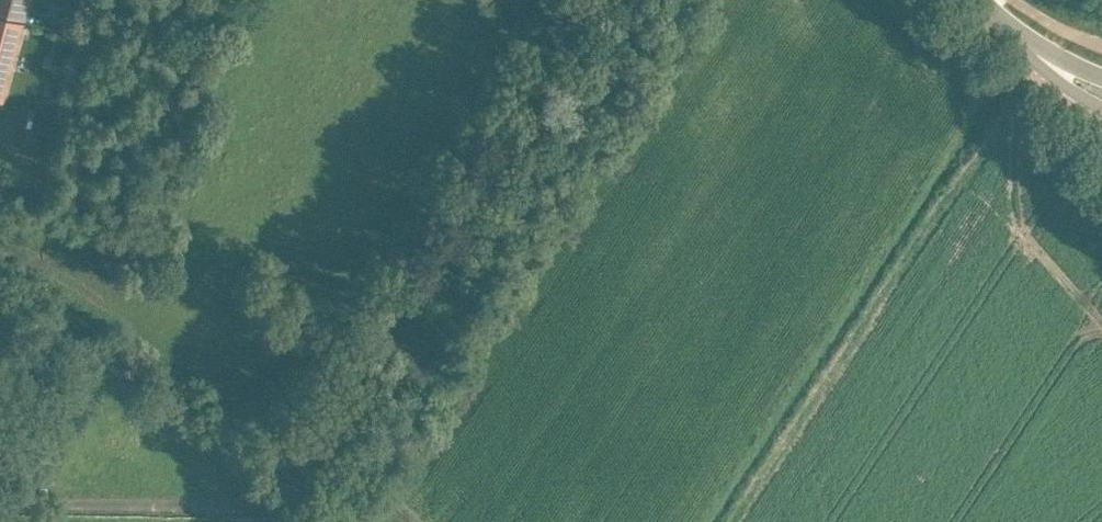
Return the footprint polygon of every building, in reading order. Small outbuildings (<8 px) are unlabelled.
[(24,16),(29,0),(0,0),(0,10),(24,16)] [(1,98),(22,23),(0,16),(0,98),(1,98)] [(36,110),(31,129),(53,135),(58,116),(36,110)]
